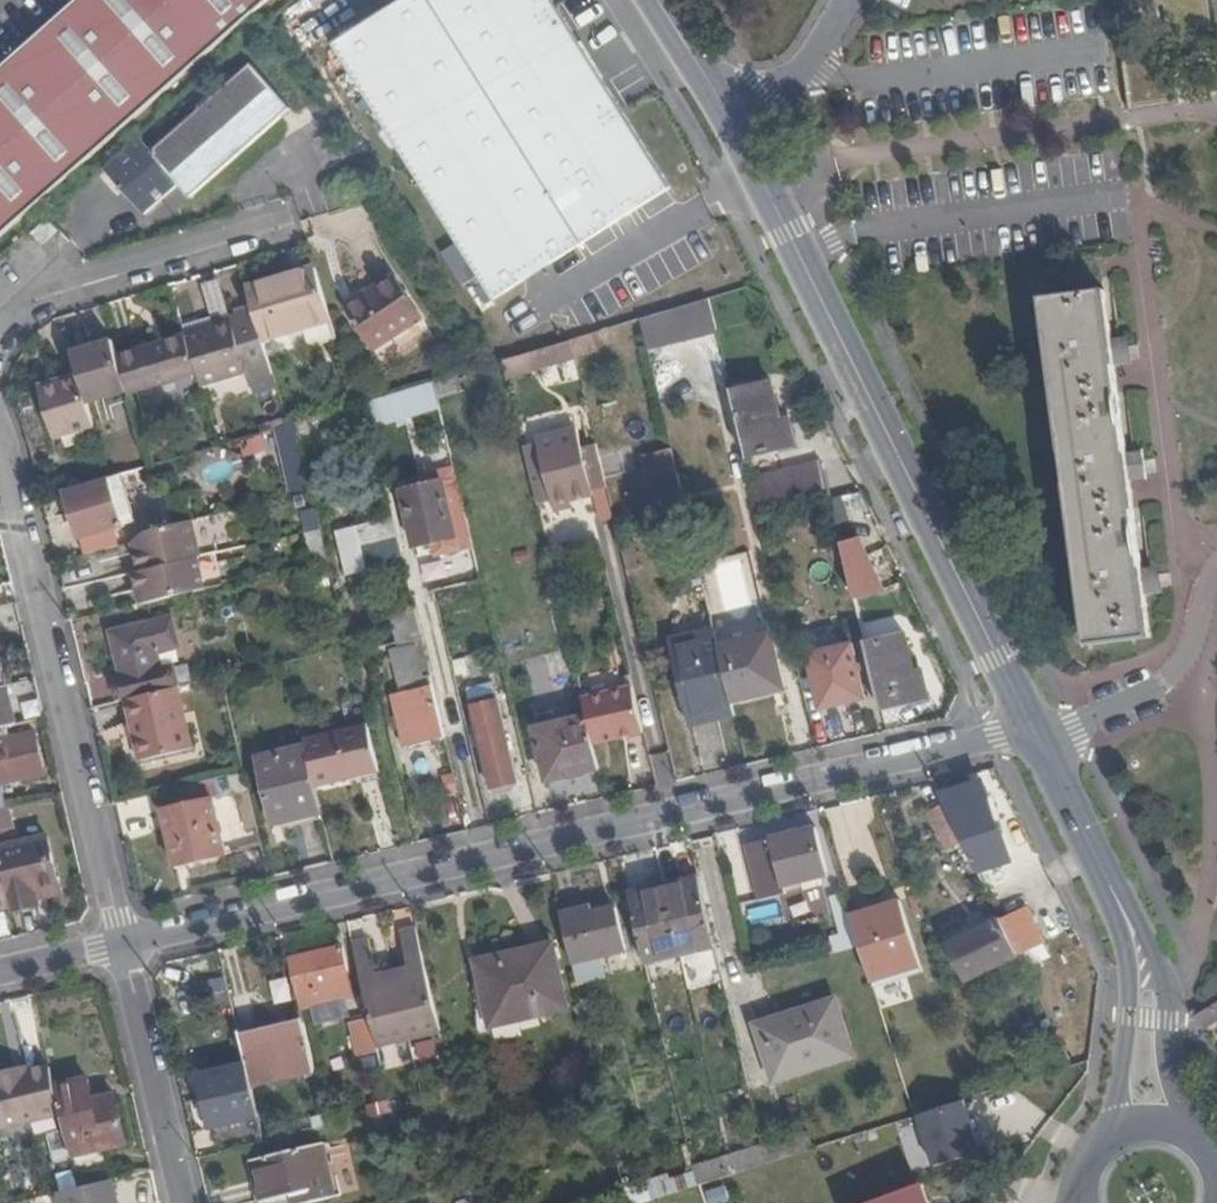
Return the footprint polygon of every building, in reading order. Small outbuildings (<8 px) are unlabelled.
[(0,69),(0,238),(270,0),(78,0),(0,69)] [(332,42),(457,240),(441,250),(461,283),(478,273),(484,281),(474,288),(483,301),(669,184),(553,0),(398,0),(332,42)] [(152,151),(140,137),(106,169),(145,214),(180,183),(191,197),(290,107),(251,63),(152,151)] [(38,229),(52,237),(59,231),(48,219),(38,229)] [(38,229),(32,233),(44,245),(52,237),(38,229)] [(264,341),(303,328),(333,318),(317,267),(293,275),(294,282),(271,289),(269,282),(247,289),(255,314),(264,341)] [(293,275),(269,282),(271,289),(294,282),(293,275)] [(351,306),(377,348),(412,326),(425,317),(399,276),(351,306)] [(1043,298),(1090,643),(1151,634),(1105,290),(1043,298)] [(717,327),(711,297),(642,317),(649,347),(717,327)] [(255,314),(187,335),(190,342),(199,375),(202,386),(248,372),(250,380),(273,373),(264,341),(255,314)] [(308,348),(339,339),(333,318),(303,328),(308,348)] [(412,326),(377,348),(387,365),(422,341),(412,326)] [(190,342),(187,335),(160,344),(161,350),(190,342)] [(563,360),(579,356),(574,337),(558,342),(563,360)] [(119,357),(114,342),(92,349),(93,353),(74,358),(79,376),(88,405),(129,392),(119,357)] [(160,344),(119,357),(129,392),(130,396),(199,375),(190,342),(161,350),(160,344)] [(558,342),(539,348),(543,366),(563,360),(558,342)] [(93,353),(92,349),(91,345),(72,351),(74,358),(93,353)] [(539,348),(507,357),(510,376),(543,366),(539,348)] [(585,364),(593,395),(614,390),(607,358),(585,364)] [(437,380),(440,394),(461,388),(458,374),(437,380)] [(95,427),(88,405),(79,376),(59,382),(60,385),(40,391),(54,440),(95,427)] [(413,402),(440,394),(437,380),(410,388),(413,402)] [(770,382),(733,391),(749,454),(794,444),(789,416),(778,418),(770,382)] [(368,400),(370,408),(385,403),(383,396),(368,400)] [(313,484),(298,421),(291,423),(304,478),(305,486),(313,484)] [(304,478),(291,423),(289,424),(281,427),(292,480),(304,478)] [(595,491),(610,487),(599,445),(584,448),(580,429),(538,439),(539,445),(528,449),(541,504),(554,501),(555,505),(573,501),(596,495),(595,491)] [(640,456),(657,515),(690,506),(673,446),(640,456)] [(624,451),(605,455),(610,474),(629,470),(624,451)] [(754,478),(762,512),(829,499),(821,464),(754,478)] [(457,472),(444,476),(457,532),(470,529),(457,472)] [(119,475),(68,491),(82,540),(124,528),(117,502),(112,484),(120,482),(119,475)] [(457,532),(444,476),(404,485),(417,540),(457,532)] [(120,482),(112,484),(117,502),(128,498),(123,481),(120,482)] [(850,526),(866,524),(860,492),(844,495),(850,526)] [(575,508),(573,501),(555,505),(557,512),(575,508)] [(211,513),(196,517),(204,554),(220,549),(211,513)] [(147,527),(135,540),(142,569),(136,571),(145,604),(208,589),(200,555),(204,554),(196,517),(147,527)] [(341,531),(351,571),(390,561),(380,521),(341,531)] [(841,542),(859,602),(891,592),(873,533),(841,542)] [(332,559),(319,562),(323,582),(337,580),(332,559)] [(393,611),(400,640),(424,634),(416,604),(393,611)] [(161,620),(152,622),(159,651),(169,648),(180,643),(174,619),(161,620)] [(120,681),(123,700),(128,699),(182,686),(177,666),(163,669),(159,651),(152,622),(114,632),(125,680),(120,681)] [(339,650),(352,647),(348,629),(335,632),(339,650)] [(694,724),(738,715),(734,700),(722,646),(717,631),(675,641),(694,724)] [(722,646),(734,700),(786,687),(774,633),(722,646)] [(424,634),(400,640),(401,646),(394,649),(402,682),(434,675),(424,634)] [(867,643),(882,707),(928,696),(922,672),(914,673),(905,634),(867,643)] [(811,653),(824,708),(867,698),(853,643),(811,653)] [(2,665),(0,666),(0,729),(17,724),(2,665)] [(408,747),(448,737),(435,682),(395,693),(408,747)] [(182,686),(128,699),(142,760),(196,747),(182,686)] [(616,739),(646,732),(636,688),(586,699),(590,716),(596,739),(615,735),(616,739)] [(474,699),(495,786),(520,780),(497,694),(474,699)] [(549,781),(603,769),(596,739),(590,716),(538,729),(549,781)] [(845,735),(845,716),(813,717),(813,735),(845,735)] [(318,786),(381,771),(370,722),(307,738),(309,747),(318,786)] [(45,773),(36,732),(0,741),(0,784),(45,773)] [(274,819),(323,808),(318,786),(309,747),(260,758),(274,819)] [(219,796),(251,790),(247,772),(215,779),(219,796)] [(448,794),(460,792),(455,772),(444,774),(448,794)] [(215,779),(178,788),(182,805),(213,798),(219,796),(215,779)] [(982,783),(942,794),(946,805),(962,837),(965,842),(997,831),(982,783)] [(213,798),(182,805),(164,809),(177,863),(226,852),(213,798)] [(962,837),(946,805),(929,814),(944,845),(962,837)] [(13,906),(39,900),(37,890),(59,885),(48,837),(10,846),(8,835),(14,830),(9,811),(0,813),(0,852),(2,859),(13,906)] [(779,889),(827,877),(816,829),(743,847),(755,898),(781,892),(779,889)] [(13,906),(2,859),(0,859),(0,909),(13,906)] [(717,945),(701,880),(665,888),(679,943),(681,953),(717,945)] [(679,943),(665,888),(632,895),(648,961),(681,953),(679,943)] [(902,899),(853,914),(862,945),(873,978),(922,964),(902,899)] [(585,908),(562,913),(574,962),(627,948),(617,907),(586,914),(585,908)] [(1004,920),(1018,952),(1042,939),(1027,908),(1004,920)] [(971,980),(1020,956),(1018,952),(1004,920),(1002,917),(952,942),(971,980)] [(443,1031),(418,926),(401,930),(409,964),(411,973),(395,976),(409,1038),(443,1031)] [(370,938),(353,941),(371,1018),(378,1044),(409,1038),(395,976),(379,980),(378,971),(370,938)] [(479,961),(494,1025),(568,1007),(553,943),(479,961)] [(296,956),(301,980),(317,976),(319,981),(339,977),(336,965),(348,962),(344,944),(296,956)] [(411,973),(409,964),(394,968),(395,976),(411,973)] [(394,968),(378,971),(379,980),(395,976),(394,968)] [(317,1008),(320,1022),(350,1016),(347,1001),(317,1008)] [(832,1001),(760,1026),(778,1077),(849,1052),(832,1001)] [(1207,1030),(1216,1024),(1216,1003),(1198,1015),(1207,1030)] [(378,1044),(371,1018),(359,1022),(363,1040),(369,1039),(372,1052),(379,1051),(378,1044)] [(317,1071),(306,1023),(242,1038),(248,1063),(253,1084),(317,1071)] [(218,1123),(225,1152),(266,1142),(253,1084),(248,1063),(202,1074),(213,1124),(218,1123)] [(29,1073),(27,1066),(0,1072),(0,1080),(29,1073)] [(53,1068),(29,1073),(0,1080),(0,1105),(5,1127),(64,1114),(57,1084),(53,1068)] [(91,1076),(57,1084),(64,1114),(78,1174),(112,1165),(108,1146),(128,1142),(118,1093),(96,1098),(91,1076)] [(915,1117),(923,1115),(920,1104),(913,1107),(915,1117)] [(271,1112),(276,1129),(292,1126),(289,1108),(271,1112)] [(316,1127),(328,1124),(325,1112),(313,1115),(316,1127)] [(767,1164),(761,1135),(726,1146),(733,1176),(767,1164)] [(275,1202),(305,1202),(334,1195),(322,1142),(256,1159),(267,1200),(273,1198),(275,1202)] [(726,1146),(692,1157),(699,1186),(733,1176),(726,1146)] [(112,1179),(80,1186),(63,1191),(67,1202),(118,1202),(112,1179)] [(919,1185),(869,1202),(925,1202),(919,1185)]
